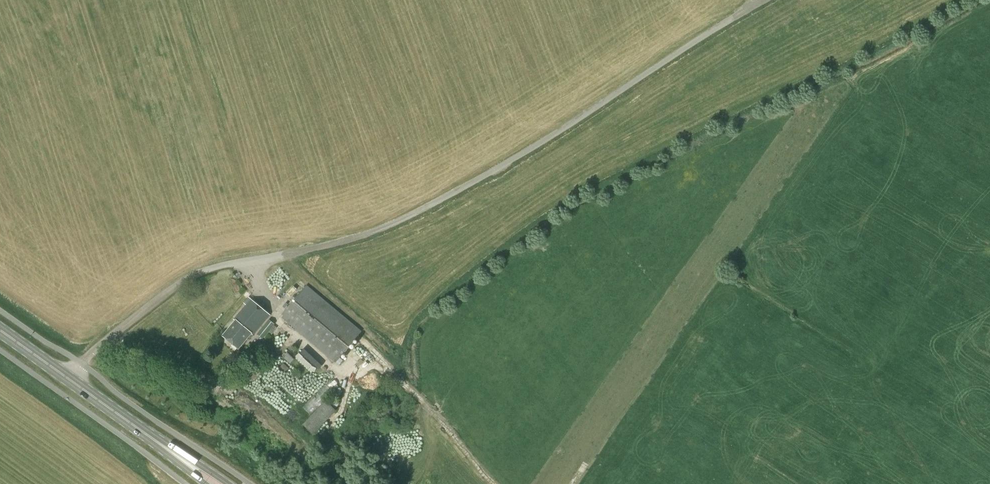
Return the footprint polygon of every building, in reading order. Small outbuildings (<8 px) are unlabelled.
[(280,317),(335,363),(362,331),(307,285),(280,317)] [(253,335),(269,315),(251,300),(235,318),(236,319),(223,336),(239,349),(252,333),(253,335)] [(269,320),(262,328),(267,333),(273,325),(274,324),(269,320)] [(302,425),(313,435),(336,411),(325,401),(302,425)]
